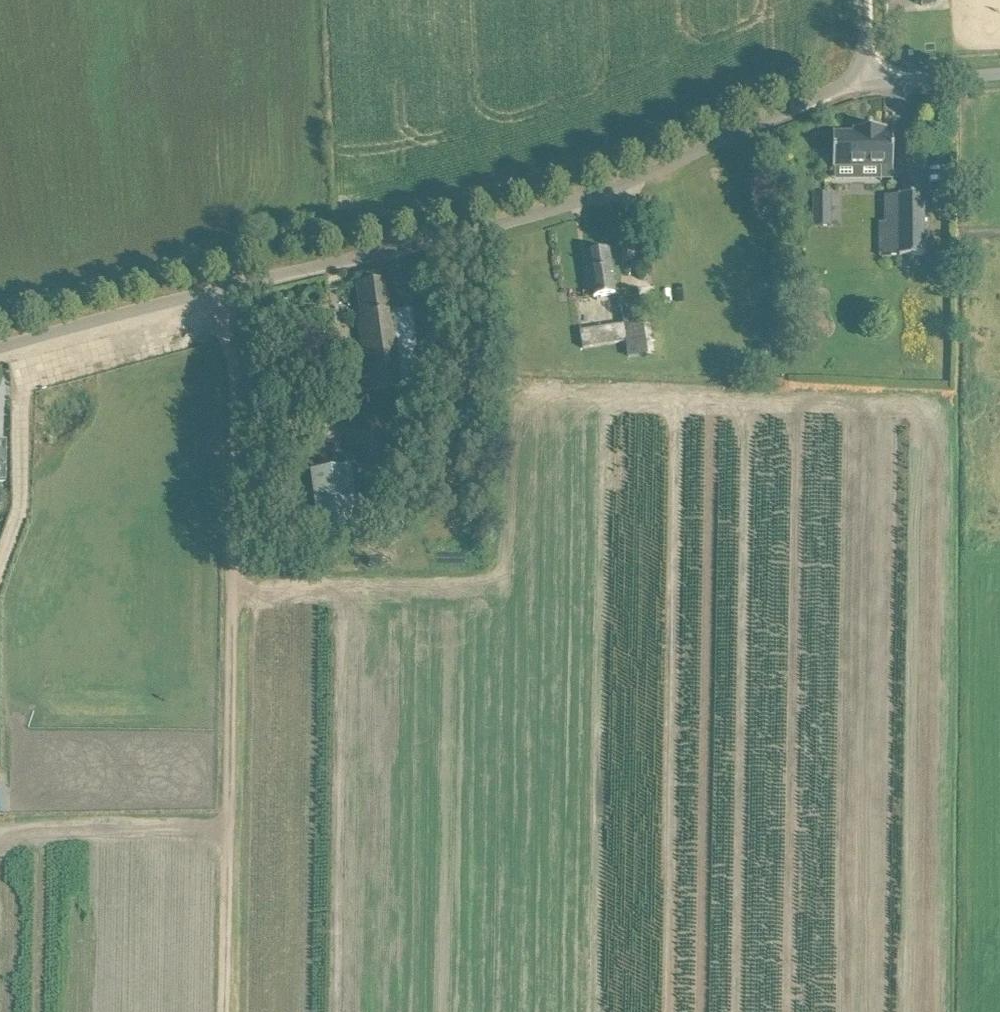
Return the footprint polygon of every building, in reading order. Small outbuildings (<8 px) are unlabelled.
[(821,167),(881,167),(881,132),(877,132),(877,129),(851,129),(851,132),(821,132),(821,167)] [(830,194),(813,194),(813,226),(830,226),(830,194)] [(880,195),(880,215),(880,254),(923,254),(923,195),(880,195)] [(587,252),(590,272),(593,297),(615,294),(612,268),(609,249),(587,252)] [(351,353),(353,373),(356,392),(421,384),(412,308),(393,311),(389,279),(356,284),(360,315),(357,315),(361,352),(351,353)] [(581,331),(584,347),(634,339),(631,318),(643,316),(638,289),(619,292),(625,324),(581,331)] [(771,346),(760,346),(759,366),(770,367),(771,346)] [(351,467),(310,471),(317,530),(359,524),(351,467)]
